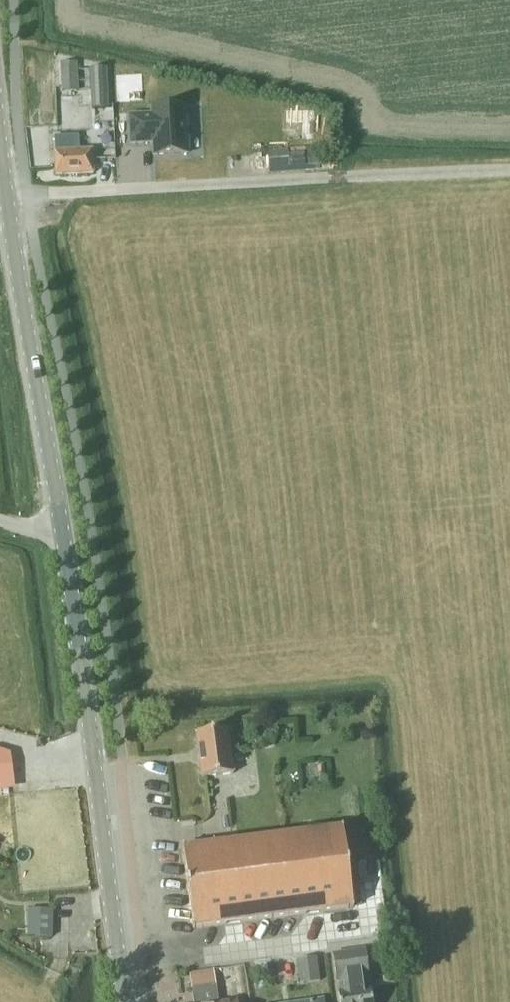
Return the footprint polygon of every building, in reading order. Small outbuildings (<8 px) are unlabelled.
[(79,91),(77,62),(60,63),(61,91),(79,91)] [(109,108),(106,67),(89,68),(91,109),(109,108)] [(152,116),(131,116),(132,142),(154,141),(154,155),(186,154),(184,107),(152,108),(152,116)] [(92,150),(81,150),(79,150),(79,135),(55,136),(55,151),(56,175),(93,173),(92,150)] [(288,149),(268,151),(268,169),(289,168),(289,167),(305,165),(304,153),(304,148),(288,149)] [(201,778),(235,774),(229,730),(195,734),(201,778)] [(14,785),(12,766),(0,767),(0,787),(14,785)] [(193,928),(353,908),(343,828),(183,848),(193,928)] [(29,923),(28,935),(53,936),(54,909),(39,909),(38,923),(29,923)] [(363,988),(362,978),(369,977),(365,950),(333,954),(337,982),(346,981),(347,991),(338,992),(340,1001),(373,1001),(370,987),(363,988)] [(320,981),(317,957),(297,960),(300,984),(320,981)] [(214,969),(190,972),(194,1001),(218,1001),(214,969)]
